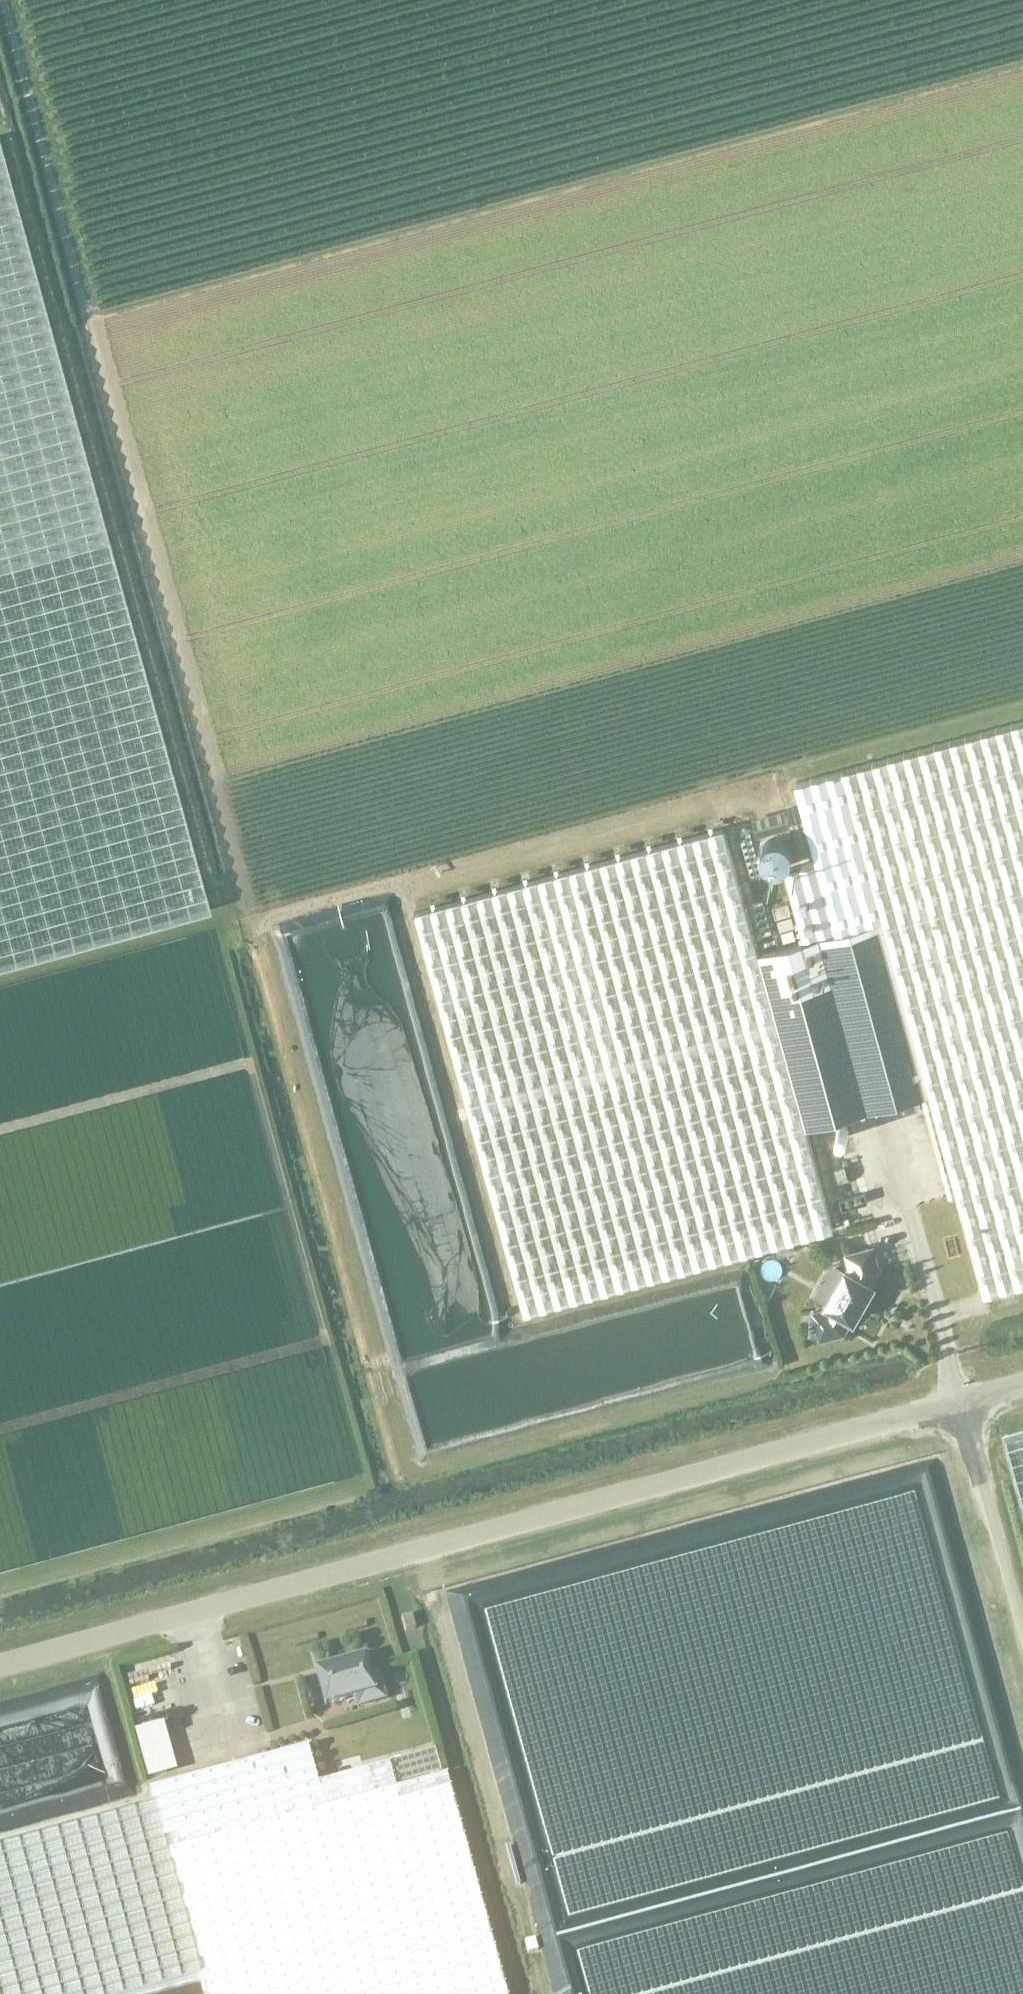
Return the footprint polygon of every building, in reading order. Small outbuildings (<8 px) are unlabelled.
[(211,910),(0,139),(0,968),(211,910)] [(833,1230),(805,1129),(929,1095),(983,1294),(1022,1283),(1022,722),(794,784),(835,933),(758,954),(723,829),(413,914),(523,1315),(833,1230)] [(763,848),(762,854),(762,855),(764,861),(768,865),(773,868),(779,868),(785,866),(789,862),(792,858),(793,852),(791,846),(788,841),(782,838),(776,837),(771,839),(766,842),(763,848)] [(773,903),(774,919),(789,918),(788,902),(773,903)] [(838,1182),(847,1179),(844,1167),(834,1170),(838,1182)] [(873,1240),(877,1264),(892,1261),(888,1237),(873,1240)] [(871,1284),(879,1271),(872,1247),(846,1255),(849,1267),(847,1271),(845,1269),(826,1304),(827,1305),(825,1309),(813,1312),(820,1339),(843,1332),(851,1319),(853,1320),(859,1309),(864,1308),(868,1301),(867,1296),(873,1285),(871,1284)] [(1003,1444),(1022,1516),(1022,1439),(1003,1444)] [(401,1617),(404,1631),(414,1628),(410,1614),(401,1617)] [(364,1659),(315,1672),(324,1706),(355,1698),(357,1706),(384,1699),(377,1673),(368,1675),(364,1659)] [(130,1701),(133,1714),(146,1712),(143,1698),(130,1701)] [(317,1783),(307,1746),(149,1790),(152,1802),(0,1844),(0,1993),(134,1993),(200,1976),(205,1993),(505,1993),(445,1774),(395,1788),(389,1763),(317,1783)]
